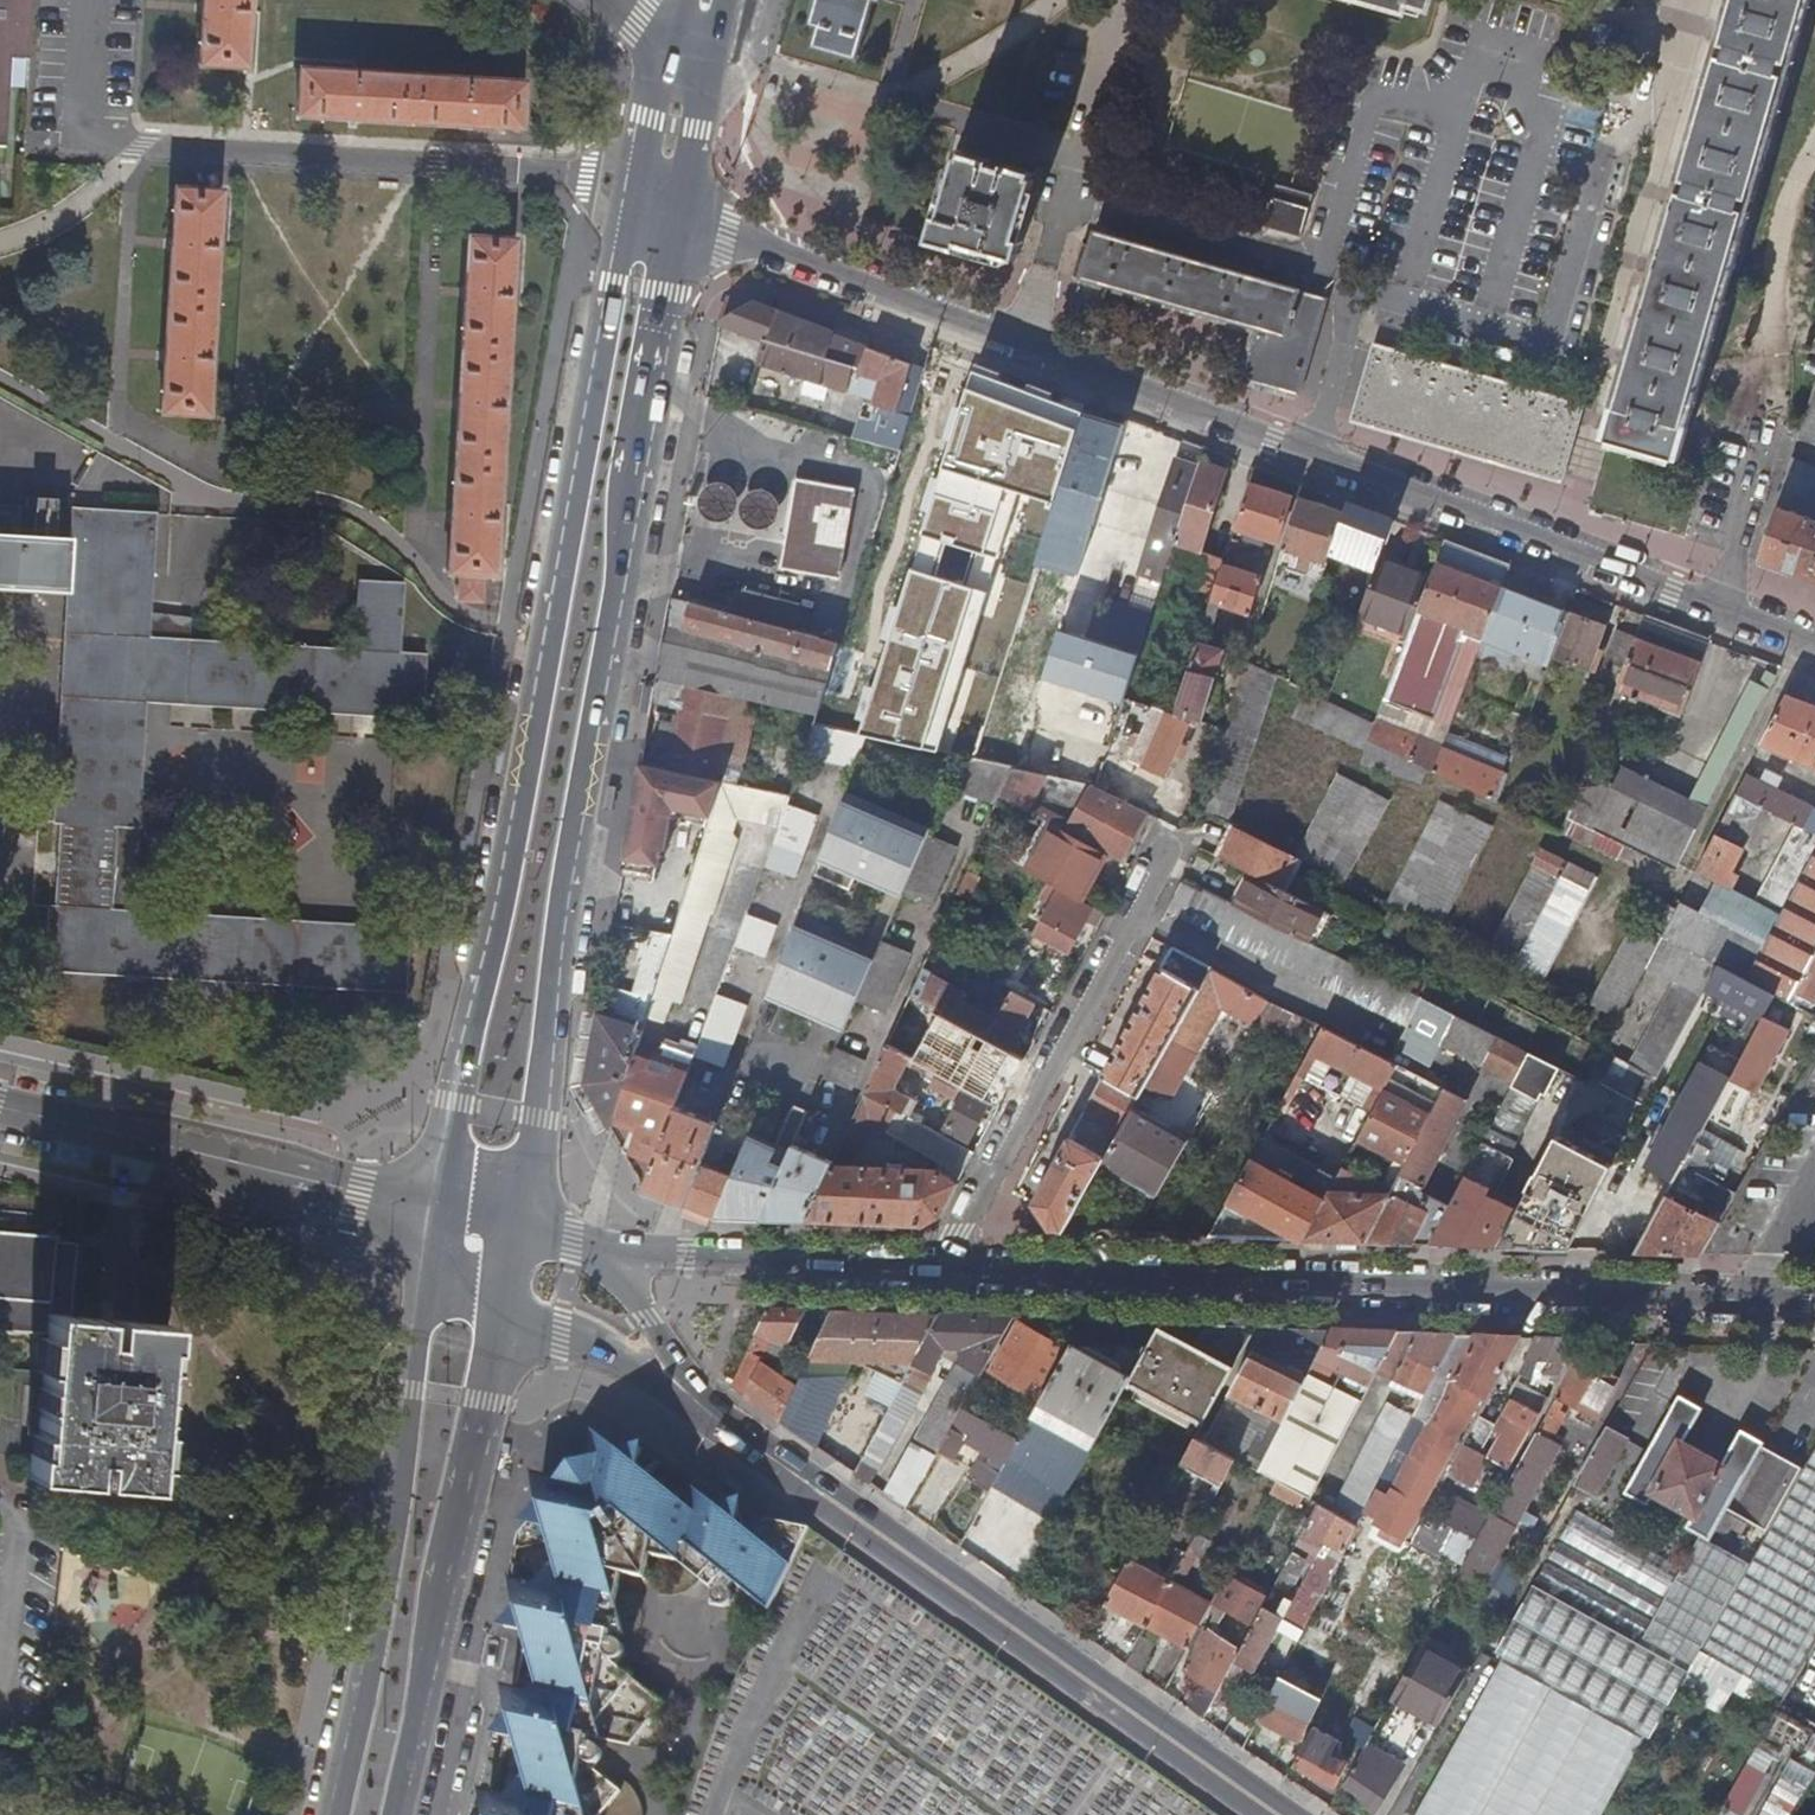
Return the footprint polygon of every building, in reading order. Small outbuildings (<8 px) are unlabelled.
[(8,145),(13,58),(32,58),(34,0),(0,0),(0,145),(8,145)] [(199,65),(247,68),(251,0),(203,0),(199,65)] [(817,21),(826,24),(820,43),(860,55),(876,0),(823,0),(817,21)] [(1404,13),(1406,5),(1427,11),(1431,0),(1359,0),(1404,13)] [(1725,33),(1609,438),(1663,455),(1676,459),(1764,153),(1808,0),(1735,0),(1725,33)] [(300,70),(298,117),(522,130),(525,83),(300,70)] [(1591,146),(1600,110),(1569,102),(1560,138),(1591,146)] [(936,217),(929,240),(958,248),(959,243),(1017,259),(1022,241),(1017,240),(1035,178),(1032,177),(1034,172),(965,151),(965,150),(959,148),(957,155),(959,156),(940,218),(936,217)] [(1277,188),(1265,230),(1302,241),(1314,198),(1277,188)] [(175,189),(163,414),(210,416),(222,192),(175,189)] [(1256,383),(1300,396),(1328,299),(1093,231),(1089,245),(1082,243),(1074,275),(1257,328),(1246,366),(1247,376),(1251,381),(1256,383)] [(469,239),(450,574),(461,574),(460,602),(484,604),(486,576),(496,577),(516,241),(469,239)] [(722,321),(722,322),(749,333),(766,338),(827,357),(835,333),(755,303),(722,321)] [(766,338),(759,361),(810,377),(805,392),(825,399),(830,383),(853,391),(859,370),(868,346),(835,333),(827,357),(766,338)] [(1375,345),(1357,410),(1565,470),(1575,435),(1583,405),(1375,345)] [(901,451),(926,369),(868,346),(859,370),(853,391),(868,395),(864,408),(877,412),(879,405),(898,411),(896,420),(890,418),(886,432),(859,424),(854,438),(901,451)] [(1085,407),(976,363),(861,734),(869,736),(940,751),(1023,493),(1055,502),(1085,407)] [(1799,439),(1814,444),(1814,389),(1799,439)] [(1126,420),(1085,407),(1055,502),(1036,563),(1077,576),(1126,420)] [(844,408),(836,433),(854,438),(859,424),(862,414),(844,408)] [(1565,470),(1357,410),(1353,423),(1561,483),(1565,470)] [(1162,583),(1167,568),(1199,466),(1177,458),(1140,576),(1162,583)] [(1761,560),(1814,577),(1814,465),(1793,458),(1761,560)] [(1214,592),(1215,591),(1225,559),(1201,552),(1227,469),(1201,460),(1199,466),(1167,568),(1193,576),(1190,587),(1214,594),(1214,592)] [(798,478),(790,523),(847,538),(856,488),(798,478)] [(1250,481),(1236,528),(1278,542),(1293,495),(1250,481)] [(1298,499),(1283,547),(1302,553),(1298,568),(1312,572),(1316,557),(1329,561),(1332,552),(1345,514),(1298,499)] [(16,535),(18,503),(0,502),(0,510),(5,511),(10,535),(16,535)] [(1345,514),(1332,552),(1377,568),(1380,559),(1395,520),(1349,502),(1345,514)] [(384,582),(361,581),(358,650),(192,641),(193,636),(151,634),(152,613),(158,514),(73,509),(71,539),(16,535),(10,535),(0,534),(0,589),(67,594),(67,596),(69,596),(56,822),(50,907),(48,971),(408,992),(412,927),(135,911),(148,702),(424,719),(427,655),(401,653),(404,594),(405,584),(384,582)] [(847,538),(790,523),(782,569),(839,578),(847,538)] [(1214,594),(1199,640),(1214,645),(1219,629),(1213,627),(1215,620),(1213,618),(1218,602),(1251,613),(1263,576),(1231,566),(1239,539),(1233,537),(1226,561),(1224,564),(1215,591),(1214,592),(1214,594)] [(1512,564),(1445,539),(1431,578),(1410,633),(1455,651),(1465,628),(1485,635),(1504,586),(1512,564)] [(1377,568),(1357,620),(1408,639),(1410,633),(1431,578),(1380,559),(1377,568)] [(1515,651),(1550,664),(1553,656),(1570,612),(1504,586),(1485,635),(1477,657),(1509,669),(1515,651)] [(745,590),(737,615),(795,631),(802,604),(745,590)] [(672,598),(658,679),(687,686),(733,696),(757,702),(818,715),(825,695),(841,644),(795,631),(737,615),(672,598)] [(1570,612),(1553,656),(1589,669),(1605,625),(1570,612)] [(151,634),(193,636),(193,618),(152,613),(151,634)] [(1711,639),(1644,614),(1636,636),(1648,641),(1651,631),(1706,652),(1711,639)] [(1141,649),(1061,623),(1043,680),(1123,705),(1125,698),(1141,649)] [(1231,628),(1231,636),(1243,637),(1244,629),(1231,628)] [(1618,670),(1622,672),(1635,637),(1615,629),(1593,692),(1607,698),(1618,670)] [(1616,688),(1683,713),(1706,652),(1651,631),(1648,641),(1636,636),(1635,637),(1622,672),(1616,688)] [(1408,639),(1406,645),(1451,662),(1455,651),(1410,633),(1408,639)] [(1175,713),(1201,722),(1225,649),(1198,642),(1175,713)] [(1248,660),(1200,808),(1230,824),(1277,675),(1248,660)] [(1769,689),(1776,676),(1767,671),(1760,684),(1769,689)] [(1672,816),(1697,829),(1769,689),(1760,684),(1744,676),(1672,816)] [(687,686),(658,679),(643,764),(653,766),(668,769),(687,686)] [(733,696),(687,686),(668,769),(714,780),(733,696)] [(1376,724),(1306,689),(1294,715),(1366,750),(1362,764),(1423,782),(1429,768),(1370,739),(1376,724)] [(1787,694),(1761,745),(1814,768),(1814,704),(1787,694)] [(757,702),(733,696),(714,780),(723,782),(739,785),(757,702)] [(1134,746),(1147,712),(1126,704),(1112,737),(1134,746)] [(1188,722),(1167,711),(1154,707),(1132,760),(1167,774),(1188,722)] [(1382,707),(1380,714),(1390,717),(1393,711),(1382,707)] [(1607,712),(1596,741),(1620,750),(1631,721),(1607,712)] [(1370,739),(1429,768),(1434,770),(1442,749),(1446,738),(1390,717),(1380,714),(1376,724),(1370,739)] [(857,767),(869,736),(861,734),(816,724),(806,756),(857,767)] [(1442,749),(1434,770),(1494,798),(1503,773),(1442,749)] [(997,806),(1002,795),(1014,768),(974,759),(963,756),(950,788),(997,806)] [(712,816),(723,782),(714,780),(668,769),(653,766),(643,764),(629,842),(669,849),(676,808),(712,816)] [(1121,861),(1147,812),(1098,786),(1057,777),(1015,768),(1014,768),(1002,795),(1058,826),(1110,855),(1121,861)] [(1664,937),(1720,966),(1748,980),(1814,854),(1814,809),(1811,808),(1776,790),(1782,778),(1767,770),(1761,782),(1746,775),(1696,872),(1714,881),(1730,889),(1736,877),(1737,877),(1731,873),(1765,809),(1774,813),(1773,815),(1796,826),(1761,890),(1741,929),(1716,921),(1698,912),(1680,903),(1677,910),(1663,936),(1664,937)] [(1338,773),(1296,856),(1299,858),(1346,881),(1389,800),(1338,773)] [(1567,817),(1626,845),(1631,848),(1648,804),(1584,773),(1567,817)] [(712,816),(674,936),(654,999),(648,1017),(665,1022),(673,998),(683,1001),(713,912),(716,913),(740,838),(734,831),(739,816),(782,826),(791,803),(793,797),(739,785),(723,782),(712,816)] [(892,888),(920,823),(847,793),(816,874),(852,889),(859,873),(892,888)] [(1441,799),(1388,902),(1544,981),(1597,877),(1541,848),(1492,945),(1481,938),(1459,927),(1444,923),(1493,826),(1441,799)] [(820,814),(791,803),(782,826),(768,864),(797,876),(820,814)] [(1648,804),(1631,848),(1676,870),(1697,829),(1672,816),(1648,804)] [(1567,817),(1561,833),(1618,862),(1626,845),(1567,817)] [(905,893),(930,835),(932,829),(920,823),(892,888),(905,893)] [(1110,855),(1058,826),(1033,873),(1051,882),(1085,901),(1095,882),(1088,878),(1091,871),(1099,875),(1110,855)] [(1236,827),(1221,857),(1253,873),(1283,888),(1299,858),(1296,856),(1236,827)] [(989,829),(983,844),(1003,853),(1009,838),(989,829)] [(958,847),(930,835),(905,893),(904,895),(931,907),(958,847)] [(669,849),(629,842),(624,868),(664,876),(669,849)] [(968,898),(994,852),(980,844),(958,892),(968,898)] [(1748,980),(1776,995),(1790,1002),(1795,993),(1814,957),(1814,854),(1748,980)] [(1099,875),(1091,871),(1088,878),(1095,882),(1099,875)] [(1253,873),(1238,905),(1307,940),(1323,909),(1283,888),(1253,873)] [(1714,881),(1698,912),(1716,921),(1741,929),(1761,890),(1736,877),(1730,889),(1714,881)] [(1100,925),(1107,912),(1085,901),(1051,882),(1045,894),(1054,899),(1043,920),(1047,922),(1042,932),(1036,928),(1033,934),(1069,953),(1088,919),(1100,925)] [(1424,999),(1183,883),(1169,909),(1410,1025),(1424,999)] [(1592,1005),(1621,1019),(1664,937),(1663,936),(1677,910),(1663,902),(1652,900),(1636,920),(1592,1005)] [(1323,909),(1307,940),(1333,953),(1349,921),(1323,909)] [(779,923),(750,913),(738,945),(767,955),(779,923)] [(1022,915),(1016,924),(1029,931),(1035,921),(1022,915)] [(1017,934),(998,968),(993,979),(1014,990),(1031,999),(1058,948),(1006,919),(1002,927),(1017,934)] [(835,1021),(863,954),(828,939),(826,945),(818,941),(821,936),(796,925),(769,993),(835,1021)] [(826,945),(828,939),(821,936),(818,941),(826,945)] [(991,964),(938,936),(933,946),(986,975),(991,964)] [(876,960),(858,1001),(886,1014),(912,954),(884,941),(876,960)] [(1035,1204),(1054,1230),(1065,1230),(1102,1164),(1129,1118),(1135,1107),(1174,1039),(1213,969),(1175,949),(1035,1204)] [(858,1001),(876,960),(863,954),(835,1021),(847,1026),(858,1001)] [(1795,993),(1814,1003),(1814,957),(1795,993)] [(998,968),(991,964),(986,975),(993,979),(998,968)] [(1748,980),(1720,966),(1707,989),(1764,1018),(1776,995),(1748,980)] [(1268,1001),(1213,969),(1174,1039),(1192,1051),(1216,1008),(1221,1011),(1224,1006),(1255,1024),(1268,1001)] [(1602,1085),(1645,1107),(1703,998),(1676,985),(1631,1066),(1616,1058),(1602,1085)] [(946,989),(935,1008),(952,1018),(962,999),(946,989)] [(952,1018),(1011,1050),(1037,1003),(1031,999),(1014,990),(1010,999),(1004,996),(993,1016),(962,999),(952,1018)] [(622,1032),(597,1023),(586,1083),(612,1128),(617,1114),(635,1055),(648,1017),(654,999),(635,993),(622,1032)] [(701,1044),(697,1055),(727,1065),(750,1004),(720,993),(701,1044)] [(1776,995),(1764,1018),(1731,1079),(1755,1091),(1800,1007),(1790,1002),(1776,995)] [(1424,999),(1410,1025),(1398,1048),(1432,1065),(1443,1045),(1514,1082),(1530,1052),(1424,999)] [(1400,1065),(1392,1060),(1324,1026),(1280,1109),(1289,1113),(1292,1107),(1291,1106),(1306,1077),(1375,1112),(1400,1065)] [(669,1130),(678,1105),(691,1072),(697,1055),(701,1044),(687,1039),(684,1043),(671,1038),(659,1060),(635,1055),(617,1114),(640,1121),(635,1147),(660,1155),(661,1152),(669,1130)] [(897,1109),(905,1113),(913,1098),(896,1089),(910,1062),(928,1072),(921,1085),(929,1089),(926,1095),(957,1111),(948,1127),(972,1140),(992,1100),(909,1055),(889,1044),(867,1092),(897,1109)] [(1366,1242),(1431,1245),(1451,1206),(1436,1198),(1429,1213),(1415,1206),(1468,1100),(1469,1090),(1396,1052),(1392,1060),(1400,1065),(1406,1068),(1433,1081),(1445,1088),(1407,1162),(1390,1196),(1366,1242)] [(1562,1069),(1530,1052),(1514,1082),(1451,1206),(1431,1245),(1570,1250),(1629,1138),(1585,1115),(1571,1143),(1559,1137),(1521,1212),(1493,1198),(1513,1160),(1510,1157),(1543,1095),(1547,1096),(1562,1069)] [(1406,1068),(1400,1065),(1375,1112),(1361,1138),(1407,1162),(1445,1088),(1433,1081),(1429,1089),(1419,1109),(1392,1095),(1403,1075),(1406,1068)] [(1647,1168),(1674,1183),(1685,1163),(1730,1080),(1703,1065),(1647,1168)] [(1433,1081),(1406,1068),(1403,1075),(1429,1089),(1433,1081)] [(905,1113),(897,1109),(895,1111),(866,1095),(835,1162),(809,1220),(926,1225),(942,1215),(976,1152),(905,1113)] [(764,1218),(796,1145),(811,1110),(795,1103),(778,1143),(776,1142),(747,1210),(750,1218),(764,1218)] [(647,1190),(719,1215),(736,1174),(713,1165),(716,1156),(708,1152),(720,1121),(678,1105),(669,1130),(661,1152),(660,1155),(647,1190)] [(1191,1138),(1135,1107),(1129,1118),(1102,1164),(1159,1196),(1191,1138)] [(747,1210),(776,1142),(753,1133),(719,1215),(719,1216),(750,1218),(747,1210)] [(1265,1137),(1212,1236),(1304,1240),(1306,1240),(1339,1177),(1265,1137)] [(1725,1178),(1742,1154),(1720,1138),(1703,1163),(1725,1178)] [(796,1145),(764,1218),(809,1220),(835,1162),(796,1145)] [(1674,1183),(1636,1253),(1703,1256),(1721,1223),(1705,1216),(1724,1184),(1685,1163),(1674,1183)] [(1359,1242),(1366,1242),(1390,1196),(1347,1195),(1348,1182),(1339,1177),(1306,1240),(1359,1242)] [(51,1309),(69,1310),(75,1237),(69,1236),(55,1235),(56,1229),(46,1228),(45,1230),(0,1226),(0,1324),(48,1328),(47,1332),(49,1332),(50,1318),(51,1309)] [(1358,1253),(1359,1242),(1306,1240),(1304,1240),(1304,1251),(1358,1253)] [(182,1245),(179,1259),(197,1262),(200,1249),(182,1245)] [(790,1348),(808,1309),(769,1308),(750,1351),(757,1355),(763,1358),(772,1339),(790,1348)] [(158,1392),(158,1386),(160,1363),(162,1343),(168,1343),(170,1319),(112,1314),(109,1314),(108,1327),(100,1327),(101,1313),(71,1310),(69,1310),(51,1309),(50,1318),(49,1332),(47,1332),(46,1349),(45,1367),(44,1383),(42,1405),(40,1431),(37,1474),(69,1477),(89,1478),(91,1453),(92,1453),(91,1471),(95,1471),(96,1453),(100,1454),(98,1479),(151,1483),(153,1461),(155,1427),(156,1414),(158,1392)] [(832,1457),(856,1474),(916,1362),(942,1315),(834,1310),(799,1387),(782,1422),(817,1447),(852,1363),(866,1364),(884,1372),(875,1389),(883,1398),(875,1413),(862,1406),(832,1457)] [(108,1327),(109,1314),(101,1313),(100,1327),(108,1327)] [(942,1315),(916,1362),(933,1372),(947,1347),(969,1348),(886,1495),(907,1510),(940,1451),(964,1408),(974,1391),(978,1384),(1015,1318),(942,1315)] [(1020,1323),(992,1370),(1039,1399),(1068,1351),(1020,1323)] [(1160,1328),(1149,1348),(1129,1385),(1204,1425),(1234,1369),(1160,1328)] [(1335,1330),(1267,1328),(1254,1352),(1322,1354),(1335,1330)] [(1399,1333),(1335,1330),(1322,1354),(1319,1360),(1373,1384),(1379,1371),(1399,1333)] [(1459,1335),(1399,1333),(1379,1371),(1429,1392),(1441,1369),(1459,1335)] [(1457,1377),(1479,1336),(1459,1335),(1441,1369),(1457,1377)] [(1407,1502),(1430,1514),(1459,1461),(1467,1445),(1482,1417),(1524,1337),(1479,1336),(1457,1377),(1441,1369),(1429,1392),(1414,1421),(1364,1520),(1390,1533),(1407,1502)] [(1562,1377),(1582,1340),(1539,1338),(1531,1360),(1554,1362),(1545,1376),(1562,1377)] [(1149,1348),(1075,1344),(1021,1440),(1013,1455),(1068,1495),(1129,1385),(1149,1348)] [(733,1388),(746,1396),(753,1381),(747,1377),(757,1355),(750,1351),(733,1388)] [(1322,1354),(1254,1352),(1205,1442),(1238,1460),(1261,1472),(1310,1377),(1319,1360),(1322,1354)] [(1581,1356),(1558,1396),(1576,1405),(1572,1413),(1590,1423),(1594,1416),(1598,1418),(1620,1378),(1581,1356)] [(916,1362),(856,1474),(872,1485),(933,1372),(916,1362)] [(746,1396),(782,1422),(799,1387),(761,1363),(753,1381),(746,1396)] [(1310,1377),(1261,1472),(1279,1482),(1313,1500),(1318,1491),(1362,1404),(1310,1377)] [(985,1387),(978,1384),(974,1391),(981,1394),(985,1387)] [(1533,1431),(1550,1400),(1526,1387),(1506,1416),(1512,1420),(1533,1431)] [(1805,1470),(1764,1447),(1766,1444),(1742,1431),(1722,1468),(1683,1445),(1703,1410),(1680,1396),(1626,1494),(1649,1507),(1656,1493),(1695,1515),(1688,1528),(1702,1536),(1719,1506),(1769,1535),(1795,1487),(1814,1499),(1814,1452),(1805,1470)] [(1462,1572),(1512,1597),(1524,1576),(1496,1562),(1517,1522),(1551,1462),(1559,1446),(1551,1442),(1567,1415),(1559,1410),(1562,1404),(1555,1401),(1488,1526),(1484,1533),(1462,1572)] [(1361,1526),(1364,1520),(1414,1421),(1390,1403),(1338,1504),(1318,1491),(1313,1500),(1320,1504),(1340,1515),(1361,1526)] [(964,1408),(940,1451),(954,1459),(966,1439),(997,1456),(991,1467),(980,1462),(970,1479),(992,1492),(1013,1455),(1021,1440),(964,1408)] [(1482,1417),(1467,1445),(1480,1452),(1495,1424),(1482,1417)] [(1511,1470),(1533,1431),(1512,1420),(1491,1458),(1511,1470)] [(161,1428),(155,1427),(153,1461),(158,1461),(161,1428)] [(1579,1477),(1575,1484),(1596,1496),(1627,1441),(1605,1430),(1579,1477)] [(37,1474),(40,1431),(34,1431),(31,1474),(37,1474)] [(1205,1442),(1197,1437),(1182,1465),(1223,1488),(1238,1460),(1205,1442)] [(622,1794),(595,1772),(600,1766),(601,1763),(602,1757),(602,1754),(600,1751),(595,1748),(593,1747),(587,1747),(589,1738),(631,1747),(665,1705),(618,1667),(625,1657),(625,1653),(624,1650),(623,1647),(619,1644),(614,1643),(610,1643),(608,1642),(610,1633),(625,1637),(618,1604),(623,1577),(628,1554),(637,1556),(651,1558),(678,1564),(701,1582),(708,1573),(721,1512),(664,1465),(662,1465),(620,1458),(573,1470),(518,1539),(517,1543),(519,1543),(515,1571),(511,1570),(510,1578),(518,1615),(514,1622),(530,1635),(503,1762),(491,1814),(605,1814),(622,1794)] [(1013,1499),(1030,1509),(1044,1485),(1027,1475),(1013,1499)] [(1769,1535),(1750,1567),(1727,1607),(1760,1626),(1765,1629),(1765,1628),(1773,1633),(1814,1559),(1814,1499),(1795,1487),(1769,1535)] [(1414,1546),(1462,1572),(1484,1533),(1474,1528),(1458,1521),(1464,1509),(1447,1501),(1433,1529),(1451,1538),(1445,1551),(1436,1546),(1438,1544),(1420,1534),(1414,1546)] [(1340,1515),(1320,1504),(1303,1536),(1323,1547),(1326,1541),(1340,1515)] [(731,1592),(735,1586),(724,1576),(728,1559),(748,1535),(721,1512),(708,1573),(701,1582),(717,1593),(719,1590),(722,1589),(725,1589),(728,1589),(729,1590),(731,1592)] [(1666,1599),(1684,1570),(1683,1569),(1579,1512),(1561,1541),(1666,1599)] [(1361,1526),(1340,1515),(1326,1541),(1347,1552),(1361,1526)] [(1152,1521),(1138,1546),(1149,1552),(1152,1546),(1150,1546),(1153,1541),(1157,1543),(1165,1528),(1152,1521)] [(1474,1528),(1484,1533),(1488,1526),(1477,1521),(1474,1528)] [(735,1586),(770,1613),(810,1530),(793,1527),(770,1526),(759,1529),(754,1531),(748,1535),(728,1559),(724,1576),(735,1586)] [(1727,1607),(1750,1567),(1701,1539),(1683,1569),(1684,1570),(1713,1585),(1707,1595),(1727,1607)] [(519,1543),(517,1543),(511,1570),(515,1571),(519,1543)] [(1550,1561),(1655,1619),(1664,1603),(1560,1544),(1550,1561)] [(1197,1556),(1189,1552),(1178,1572),(1186,1577),(1197,1556)] [(646,1581),(651,1558),(637,1556),(628,1554),(623,1577),(628,1578),(646,1581)] [(1134,1555),(1107,1605),(1124,1614),(1148,1627),(1172,1582),(1175,1577),(1134,1555)] [(1814,1647),(1814,1559),(1773,1633),(1765,1628),(1765,1629),(1760,1626),(1727,1607),(1702,1652),(1718,1661),(1744,1675),(1786,1699),(1812,1652),(1814,1647)] [(1306,1569),(1290,1561),(1280,1580),(1296,1588),(1306,1569)] [(1538,1581),(1643,1640),(1653,1623),(1547,1565),(1538,1581)] [(1671,1655),(1707,1595),(1713,1585),(1684,1570),(1666,1599),(1664,1603),(1655,1619),(1653,1623),(1643,1640),(1671,1655)] [(1264,1609),(1269,1600),(1269,1599),(1228,1577),(1214,1604),(1190,1649),(1194,1651),(1185,1669),(1203,1682),(1191,1700),(1193,1701),(1188,1708),(1205,1720),(1213,1706),(1220,1692),(1225,1682),(1241,1652),(1219,1636),(1221,1630),(1218,1629),(1228,1610),(1256,1625),(1264,1609)] [(1172,1582),(1148,1627),(1190,1649),(1214,1604),(1172,1582)] [(1648,1739),(1652,1741),(1664,1720),(1690,1673),(1535,1585),(1497,1653),(1504,1657),(1648,1739)] [(732,1594),(731,1592),(729,1590),(728,1589),(725,1589),(722,1589),(719,1590),(717,1593),(712,1608),(724,1610),(727,1608),(731,1605),(733,1600),(732,1594)] [(1671,1655),(1693,1668),(1702,1652),(1727,1607),(1707,1595),(1671,1655)] [(1269,1600),(1264,1609),(1285,1620),(1289,1611),(1269,1600)] [(1256,1625),(1241,1652),(1225,1682),(1236,1688),(1246,1669),(1256,1674),(1285,1620),(1264,1609),(1256,1625)] [(1144,1634),(1127,1665),(1142,1675),(1160,1642),(1144,1634)] [(1392,1700),(1440,1727),(1469,1674),(1421,1648),(1392,1700)] [(1693,1668),(1691,1672),(1732,1696),(1744,1675),(1718,1661),(1702,1652),(1693,1668)] [(1812,1652),(1786,1699),(1779,1711),(1797,1721),(1811,1697),(1814,1700),(1814,1654),(1812,1652)] [(1648,1739),(1504,1657),(1415,1814),(1605,1814),(1648,1739)] [(1342,1680),(1349,1685),(1353,1679),(1345,1674),(1342,1680)] [(1282,1678),(1260,1720),(1302,1742),(1324,1699),(1282,1678)] [(1317,1728),(1325,1732),(1349,1685),(1342,1680),(1338,1687),(1317,1728)] [(1220,1692),(1213,1706),(1220,1709),(1222,1705),(1230,1710),(1237,1696),(1227,1690),(1224,1694),(1220,1692)] [(1366,1749),(1347,1784),(1363,1795),(1358,1803),(1375,1814),(1424,1731),(1387,1710),(1376,1731),(1366,1749)] [(1347,1739),(1366,1749),(1376,1731),(1357,1720),(1347,1739)] [(1305,1750),(1296,1766),(1338,1788),(1350,1764),(1327,1752),(1335,1737),(1325,1732),(1317,1728),(1305,1750)] [(1272,1767),(1289,1779),(1296,1766),(1305,1750),(1286,1741),(1272,1767)] [(1806,1767),(1814,1772),(1814,1752),(1806,1767)] [(1753,1788),(1739,1780),(1725,1806),(1739,1814),(1753,1788)] [(1803,1805),(1784,1795),(1773,1814),(1797,1814),(1803,1805)]
